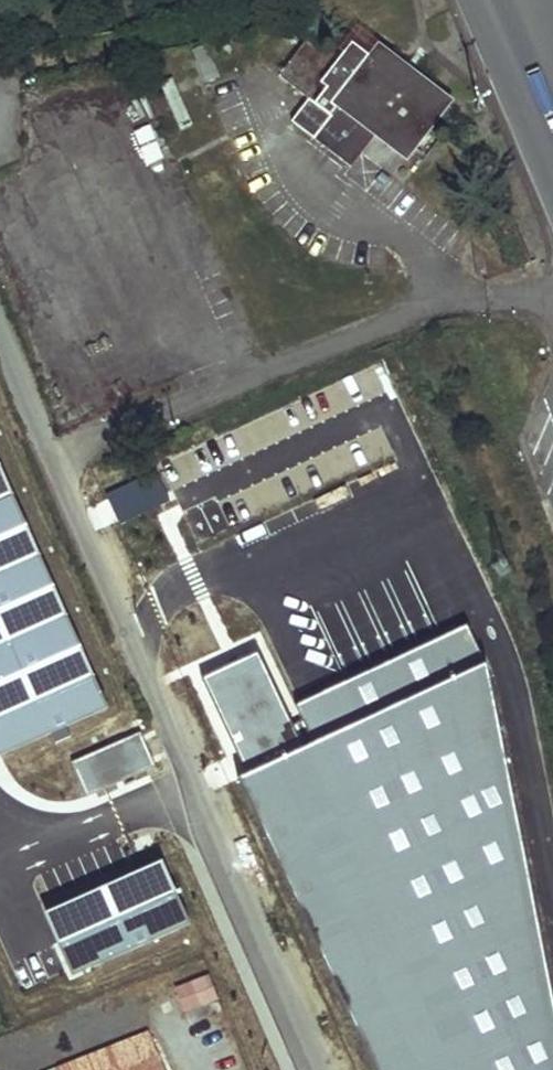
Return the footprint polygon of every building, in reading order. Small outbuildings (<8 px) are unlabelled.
[(375,133),(410,158),(443,114),(378,65),(364,83),(312,42),(282,82),(317,109),(301,129),(351,165),(375,133)] [(208,974),(175,987),(185,1009),(216,997),(208,974)] [(149,1031),(58,1069),(165,1069),(149,1031)]
